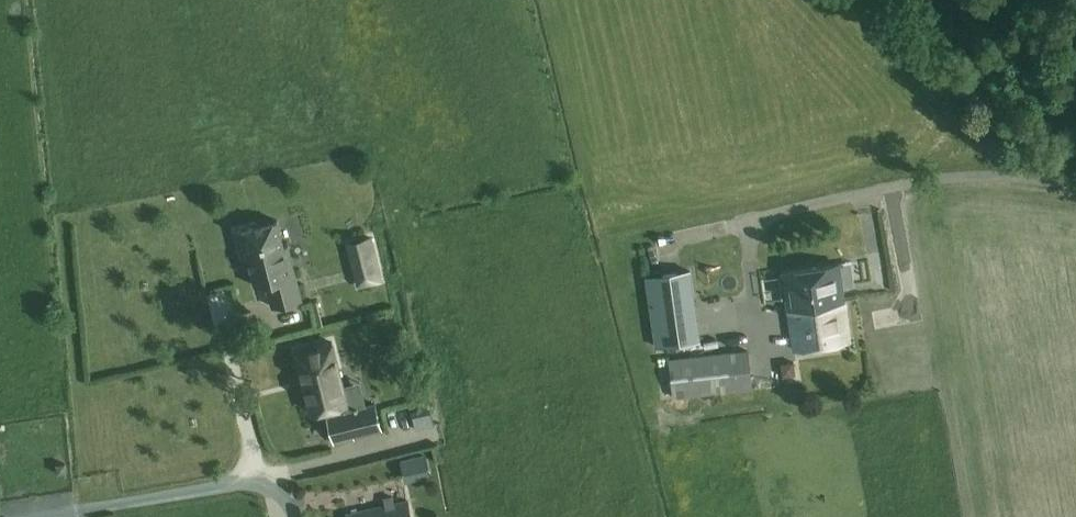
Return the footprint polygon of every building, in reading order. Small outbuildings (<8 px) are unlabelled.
[(862,208),(865,278),(882,277),(878,207),(862,208)] [(273,308),(302,300),(288,246),(284,247),(278,221),(236,232),(243,260),(249,258),(256,287),(267,284),(273,308)] [(381,281),(375,259),(354,264),(359,286),(381,281)] [(826,297),(843,295),(838,263),(783,271),(788,308),(809,305),(809,303),(826,300),(826,297)] [(656,347),(700,340),(689,271),(646,277),(656,347)] [(849,340),(843,295),(826,297),(826,300),(809,303),(809,305),(788,308),(794,348),(849,340)] [(297,351),(312,412),(328,408),(330,416),(328,416),(335,444),(354,439),(353,436),(381,429),(375,405),(359,409),(359,407),(354,408),(354,410),(347,412),(345,404),(346,404),(331,342),(297,351)] [(674,396),(752,388),(748,350),(670,358),(674,396)] [(780,364),(782,377),(791,375),(795,370),(794,362),(780,364)] [(434,424),(431,411),(412,415),(416,429),(434,424)] [(412,465),(413,469),(421,472),(425,470),(426,466),(425,462),(418,459),(413,461),(412,465)] [(348,513),(348,516),(412,516),(408,501),(395,504),(394,497),(384,499),(386,506),(348,513)]
